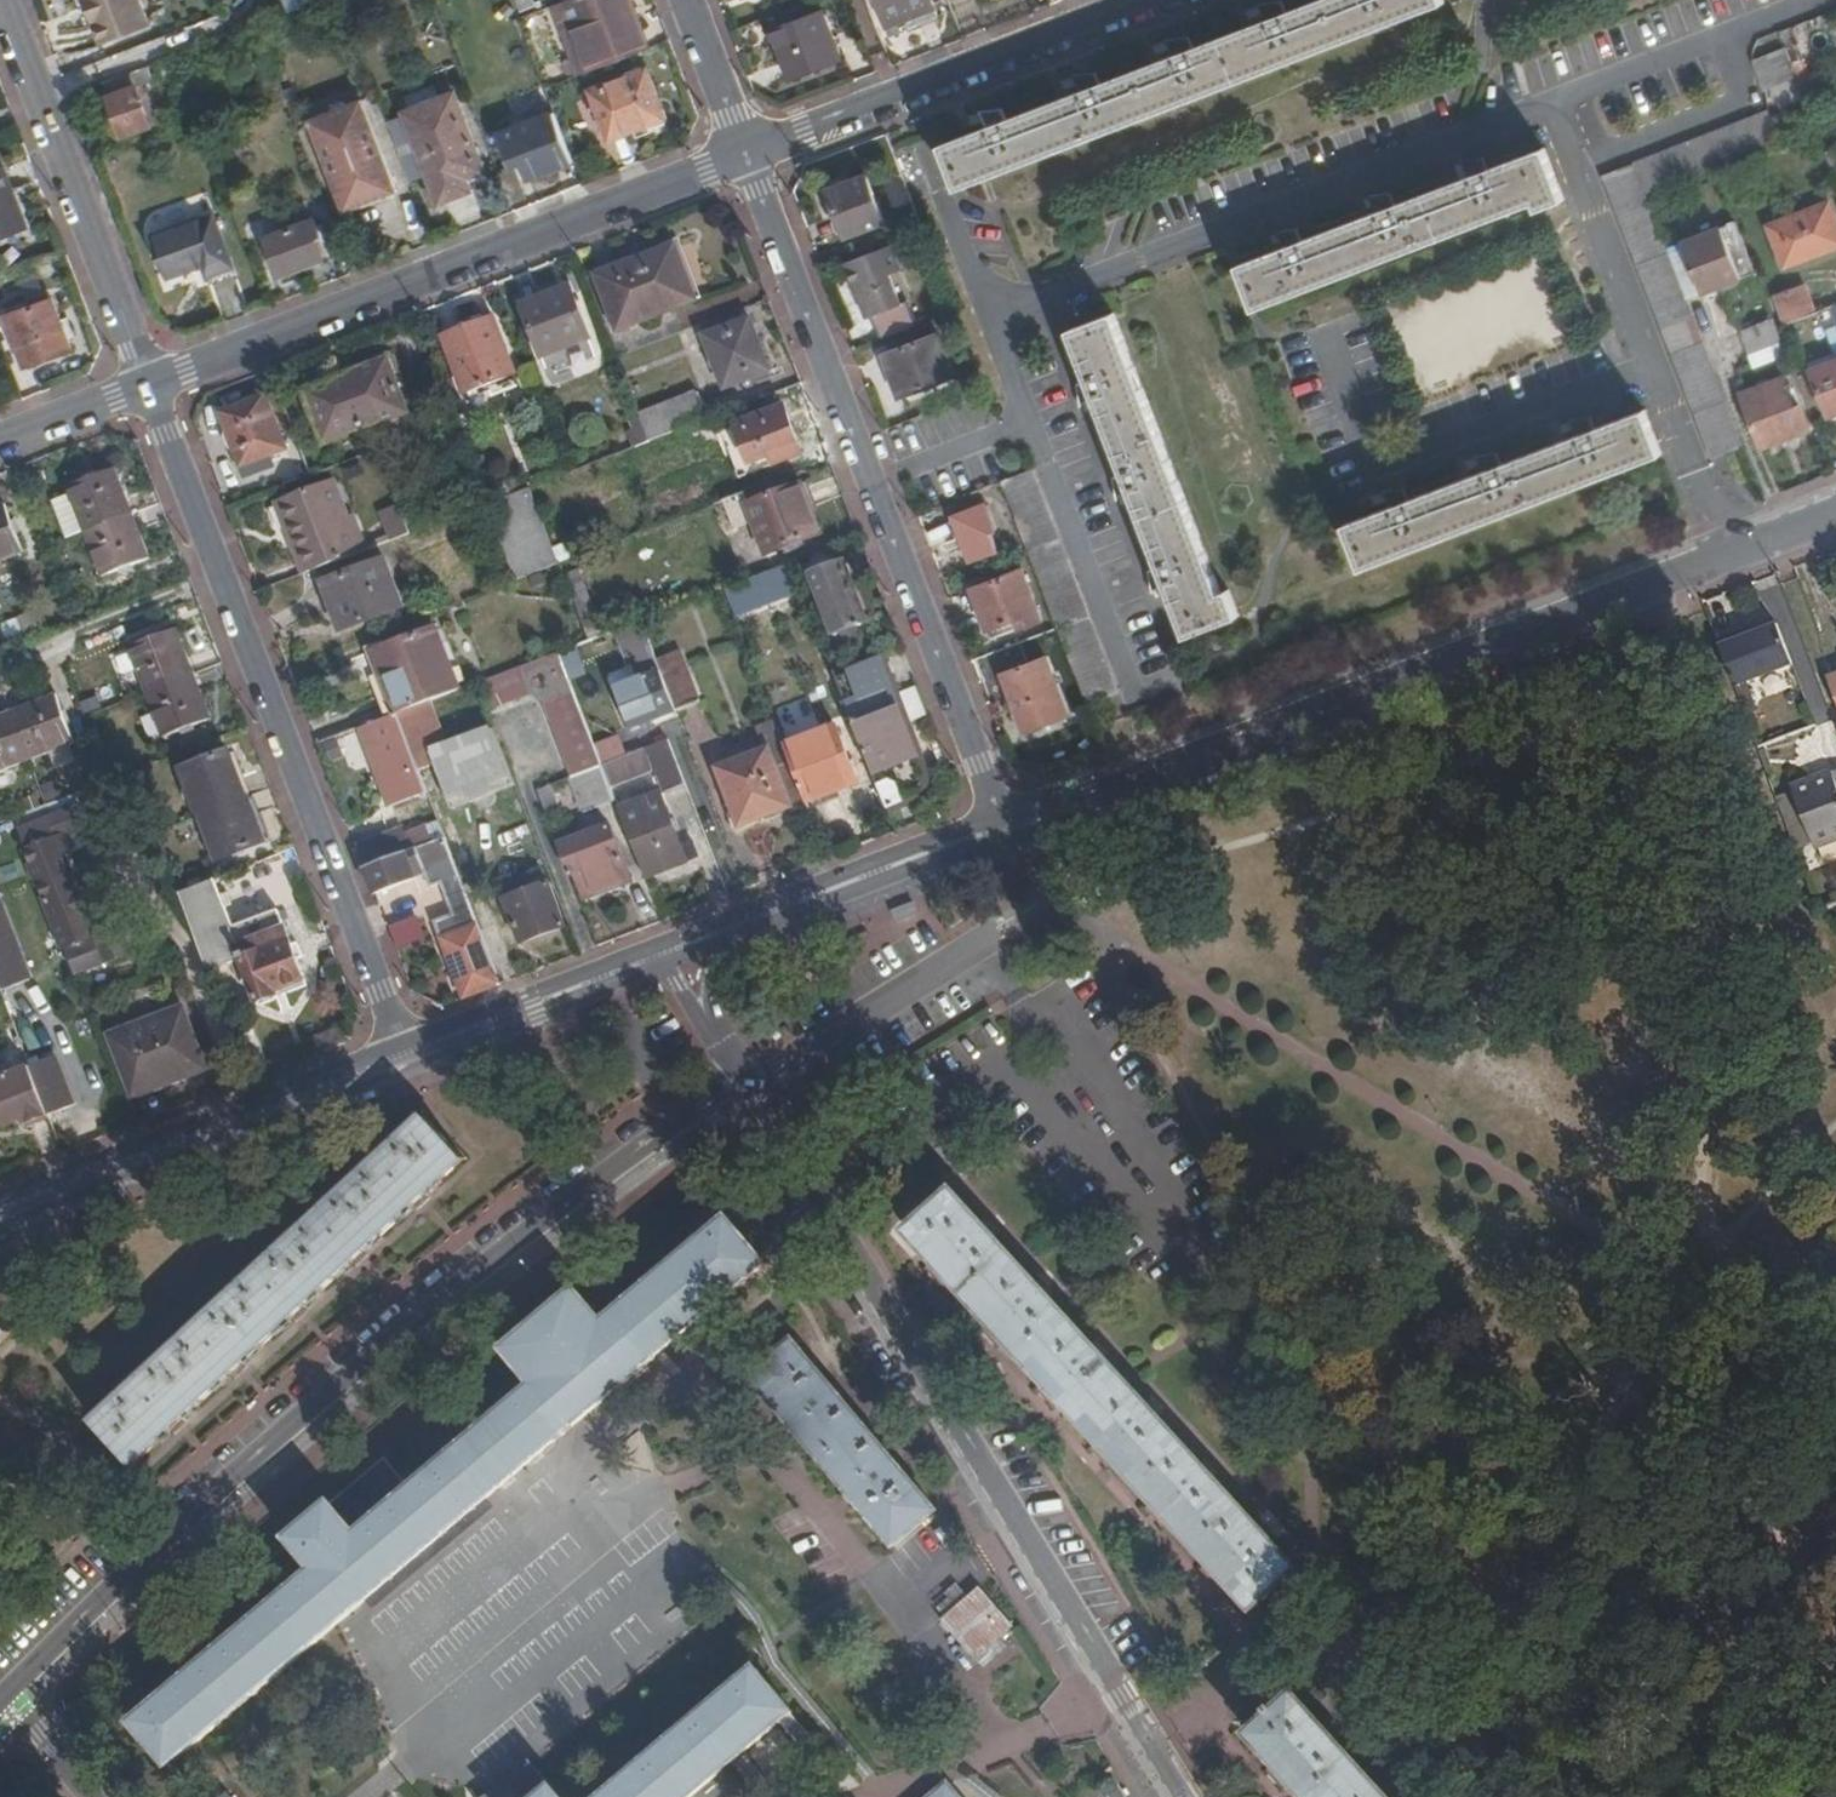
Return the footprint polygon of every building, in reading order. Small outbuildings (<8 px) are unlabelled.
[(100,20),(95,22),(102,41),(150,23),(142,0),(92,0),(100,20)] [(560,57),(567,76),(642,48),(651,43),(634,0),(556,0),(549,3),(568,53),(560,57)] [(936,0),(882,0),(890,21),(908,15),(911,23),(940,12),(936,0)] [(1447,0),(1319,0),(1289,12),(1284,0),(1269,3),(1275,17),(1197,47),(1192,35),(1177,38),(1183,52),(1104,82),(1100,70),(1085,73),(1090,88),(1012,117),(1008,106),(994,108),(999,122),(945,143),(963,188),(1448,3),(1447,0)] [(824,8),(775,27),(793,74),(843,56),(824,8)] [(1758,59),(1770,89),(1800,78),(1798,71),(1789,47),(1758,59)] [(140,80),(150,76),(146,65),(104,81),(123,132),(151,122),(138,89),(142,87),(140,80)] [(609,138),(664,115),(646,68),(590,90),(609,138)] [(1798,71),(1800,78),(1810,104),(1823,99),(1813,72),(1808,74),(1806,68),(1798,71)] [(272,71),(263,75),(270,94),(280,90),(272,71)] [(270,94),(275,108),(285,104),(280,90),(270,94)] [(441,202),(491,182),(455,90),(403,110),(441,202)] [(359,101),(311,119),(345,211),(394,192),(359,101)] [(521,159),(527,176),(570,160),(552,111),(498,133),(510,164),(521,159)] [(1782,143),(1770,112),(1635,162),(1647,193),(1715,168),(1782,143)] [(1260,308),(1539,202),(1542,208),(1564,200),(1544,148),(1493,167),(1489,155),(1474,159),(1479,173),(1400,202),(1396,190),(1381,194),(1386,208),(1310,237),(1305,225),(1290,228),(1296,242),(1244,262),(1260,308)] [(1606,174),(1712,454),(1744,443),(1718,373),(1690,303),(1673,258),(1670,250),(1647,193),(1635,162),(1606,174)] [(516,165),(499,171),(511,203),(528,196),(516,165)] [(848,235),(888,218),(871,172),(829,189),(848,235)] [(18,232),(0,184),(0,239),(18,232)] [(1828,204),(1769,227),(1786,269),(1835,250),(1835,224),(1828,204)] [(920,210),(909,215),(915,232),(927,227),(920,210)] [(204,212),(149,233),(166,276),(202,262),(206,274),(224,267),(204,212)] [(279,275),(321,258),(308,222),(265,238),(279,275)] [(1689,251),(1707,296),(1757,275),(1737,223),(1686,242),(1689,251)] [(870,317),(874,316),(883,339),(918,324),(909,302),(903,304),(891,273),(905,267),(895,240),(847,260),(870,317)] [(673,249),(652,257),(672,311),(693,302),(673,249)] [(1673,258),(1690,303),(1707,296),(1689,251),(1673,258)] [(595,272),(617,332),(672,311),(652,257),(627,266),(625,260),(595,272)] [(1805,283),(1774,294),(1786,324),(1801,319),(1817,313),(1805,283)] [(542,358),(589,340),(570,289),(522,307),(542,358)] [(27,366),(71,349),(53,299),(8,316),(27,366)] [(1829,412),(1835,409),(1835,306),(1817,313),(1801,319),(1806,332),(1824,325),(1835,357),(1812,367),(1829,412)] [(1170,577),(1191,632),(1243,612),(1233,586),(1223,589),(1117,310),(1074,327),(1093,378),(1082,382),(1085,397),(1099,392),(1129,470),(1117,475),(1120,490),(1134,484),(1165,563),(1153,567),(1156,582),(1170,577)] [(1775,319),(1744,331),(1753,354),(1784,342),(1778,327),(1775,319)] [(725,390),(769,373),(749,320),(704,338),(725,390)] [(466,396),(515,376),(494,322),(444,341),(466,396)] [(904,393),(955,373),(939,331),(888,351),(904,393)] [(1784,342),(1753,354),(1755,359),(1759,367),(1789,356),(1784,342)] [(386,361),(350,375),(369,424),(404,411),(386,361)] [(306,392),(324,441),(369,424),(350,375),(306,392)] [(1793,395),(1785,376),(1743,392),(1763,445),(1811,427),(1799,394),(1793,395)] [(636,412),(638,418),(647,442),(709,418),(697,389),(636,412)] [(265,398),(220,416),(239,466),(267,454),(272,467),(289,460),(265,398)] [(773,465),(801,454),(782,406),(734,425),(749,465),(770,457),(773,465)] [(1363,564),(1660,451),(1644,407),(1594,426),(1589,415),(1574,418),(1580,432),(1501,462),(1497,450),(1482,454),(1487,468),(1411,497),(1406,485),(1391,489),(1396,503),(1348,521),(1363,564)] [(633,430),(627,433),(632,448),(647,442),(638,418),(629,422),(633,430)] [(272,467),(267,454),(239,466),(244,478),(272,467)] [(86,532),(133,515),(116,469),(69,487),(72,495),(54,501),(69,539),(86,532)] [(521,491),(516,478),(483,491),(488,504),(492,502),(514,494),(521,491)] [(291,530),(297,527),(300,534),(293,537),(307,574),(368,551),(355,517),(345,521),(331,483),(280,503),(291,530)] [(768,554),(819,535),(800,486),(749,505),(768,554)] [(521,491),(514,494),(542,571),(559,564),(552,547),(530,488),(521,491)] [(514,494),(492,502),(522,579),(542,571),(514,494)] [(990,504),(958,516),(976,560),(1001,549),(994,529),(999,526),(990,504)] [(401,505),(383,512),(394,540),(412,534),(401,505)] [(0,509),(0,564),(23,555),(5,507),(0,509)] [(103,577),(150,559),(133,515),(86,533),(103,577)] [(297,527),(291,530),(293,537),(300,534),(297,527)] [(574,539),(552,547),(559,564),(581,556),(574,539)] [(346,634),(408,609),(388,559),(327,584),(346,634)] [(796,579),(789,562),(722,588),(729,605),(796,579)] [(843,563),(812,574),(834,634),(854,628),(865,623),(843,563)] [(579,569),(563,575),(589,640),(605,633),(579,569)] [(1046,620),(1026,570),(975,590),(988,627),(1019,615),(1024,628),(1046,620)] [(615,687),(629,726),(675,709),(656,658),(641,619),(623,626),(642,677),(615,687)] [(1739,635),(1718,643),(1736,689),(1793,667),(1778,627),(1741,641),(1739,635)] [(854,628),(834,634),(843,657),(862,649),(854,628)] [(398,670),(384,674),(399,714),(425,704),(461,690),(437,629),(390,648),(398,670)] [(178,631),(131,649),(149,695),(195,677),(178,631)] [(571,647),(560,651),(571,679),(581,674),(571,647)] [(390,648),(377,654),(384,674),(398,670),(390,648)] [(678,649),(656,658),(675,709),(698,700),(678,649)] [(531,695),(547,706),(572,775),(602,763),(571,679),(560,651),(478,683),(488,712),(531,695)] [(1068,710),(1047,653),(1005,670),(1025,725),(1068,710)] [(843,657),(828,662),(832,672),(846,666),(843,657)] [(846,666),(832,672),(886,810),(922,796),(928,782),(882,662),(849,674),(846,666)] [(166,740),(213,722),(195,677),(149,695),(166,740)] [(57,697),(11,715),(29,762),(75,745),(57,697)] [(808,697),(776,708),(789,744),(821,733),(808,697)] [(425,704),(399,714),(418,768),(431,763),(446,757),(443,749),(425,704)] [(360,729),(389,807),(428,793),(418,768),(399,714),(360,729)] [(29,762),(11,715),(0,719),(0,773),(29,762)] [(770,749),(783,744),(775,723),(760,729),(768,750),(770,749)] [(837,729),(785,748),(806,803),(856,783),(837,729)] [(490,732),(443,749),(446,757),(431,763),(452,813),(513,789),(490,732)] [(682,783),(665,738),(602,763),(611,786),(656,768),(664,789),(682,783)] [(343,757),(337,741),(326,745),(332,761),(343,757)] [(739,829),(792,808),(770,749),(768,750),(717,771),(739,829)] [(219,858),(265,840),(248,794),(245,795),(227,750),(180,768),(197,814),(201,813),(219,858)] [(572,775),(585,811),(616,800),(611,786),(602,763),(572,775)] [(1774,791),(1795,844),(1812,837),(1816,848),(1835,840),(1835,765),(1832,767),(1830,763),(1790,778),(1792,785),(1774,791)] [(550,784),(538,788),(551,823),(563,818),(550,784)] [(657,788),(618,803),(646,878),(697,858),(692,846),(680,850),(657,788)] [(80,808),(19,831),(26,850),(25,850),(65,949),(68,947),(77,971),(131,950),(122,929),(115,931),(111,920),(90,928),(61,855),(72,851),(67,836),(88,827),(80,808)] [(417,821),(400,828),(409,851),(424,845),(426,845),(417,821)] [(609,825),(559,844),(570,874),(576,872),(586,897),(631,880),(609,825)] [(400,828),(358,845),(366,868),(409,851),(400,828)] [(424,845),(409,851),(366,868),(376,892),(415,876),(414,870),(449,856),(447,852),(450,850),(446,840),(425,848),(424,845)] [(213,877),(175,892),(187,922),(203,966),(241,952),(229,921),(213,877)] [(464,887),(462,881),(444,888),(447,894),(464,887)] [(563,925),(548,884),(505,900),(520,941),(563,925)] [(460,930),(439,937),(462,998),(501,983),(464,887),(447,894),(454,913),(460,930)] [(1826,904),(1835,912),(1835,899),(1826,904)] [(257,995),(304,978),(276,904),(229,921),(257,995)] [(0,992),(29,981),(0,908),(0,992)] [(454,913),(433,921),(439,937),(460,930),(454,913)] [(421,917),(390,928),(399,953),(430,942),(421,917)] [(172,1081),(205,1068),(182,1011),(115,1039),(134,1088),(169,1074),(172,1081)] [(55,1058),(29,1068),(48,1116),(73,1106),(55,1058)] [(26,1124),(48,1116),(29,1068),(10,1075),(0,1079),(0,1126),(23,1117),(26,1124)] [(267,1266),(251,1280),(206,1321),(191,1334),(146,1375),(132,1388),(95,1421),(133,1465),(463,1162),(426,1121),(388,1155),(374,1168),(329,1209),(315,1222),(267,1266)] [(385,1152),(371,1165),(374,1168),(388,1155),(385,1152)] [(952,1187),(908,1229),(1250,1607),(1296,1565),(1267,1534),(1254,1520),(1211,1472),(1199,1459),(1156,1412),(1143,1398),(1102,1353),(1089,1338),(1048,1294),(1033,1277),(992,1232),(979,1217),(952,1187)] [(325,1207),(312,1219),(315,1222),(329,1209),(325,1207)] [(576,1282),(503,1342),(533,1379),(569,1422),(764,1259),(726,1212),(603,1314),(576,1282)] [(984,1213),(979,1217),(992,1232),(997,1227),(984,1213)] [(264,1263),(249,1276),(251,1280),(267,1266),(264,1263)] [(1039,1273),(1033,1277),(1048,1294),(1054,1290),(1039,1273)] [(204,1318),(189,1331),(191,1334),(206,1321),(204,1318)] [(9,1335),(0,1325),(0,1344),(9,1335)] [(1094,1334),(1089,1338),(1102,1353),(1107,1348),(1094,1334)] [(759,1374),(899,1542),(941,1508),(803,1338),(759,1374)] [(144,1372),(130,1385),(132,1388),(146,1375),(144,1372)] [(131,1711),(167,1756),(569,1422),(533,1379),(355,1526),(329,1494),(285,1531),(311,1562),(131,1711)] [(1148,1393),(1143,1398),(1156,1412),(1161,1408),(1148,1393)] [(1204,1455),(1199,1459),(1211,1472),(1216,1468),(1204,1455)] [(1260,1516),(1254,1520),(1267,1534),(1272,1530),(1260,1516)] [(943,1618),(976,1658),(1015,1626),(982,1586),(943,1618)] [(789,1707),(753,1663),(590,1796),(680,1796),(789,1707)] [(1386,1796),(1331,1736),(1319,1722),(1290,1690),(1272,1706),(1266,1712),(1244,1732),(1303,1796),(1387,1796),(1386,1796)] [(1268,1701),(1261,1707),(1266,1712),(1272,1706),(1268,1701)] [(1324,1717),(1319,1722),(1331,1736),(1336,1731),(1324,1717)] [(525,1754),(474,1796),(559,1796),(525,1754)] [(946,1779),(924,1796),(961,1796),(946,1779)] [(225,1785),(211,1796),(234,1796),(225,1785)]
